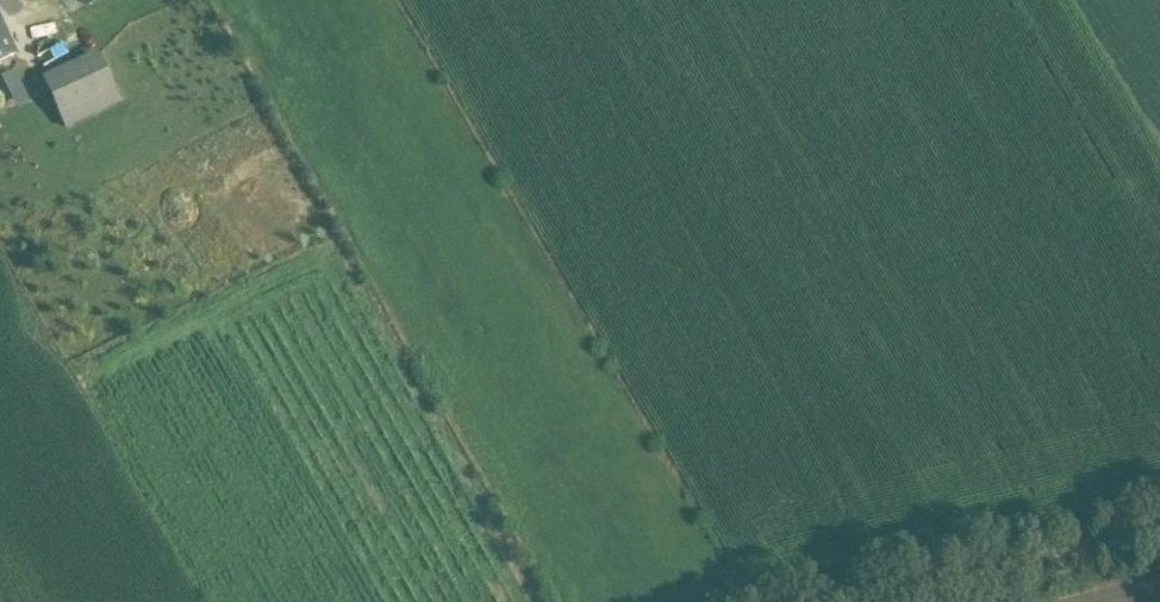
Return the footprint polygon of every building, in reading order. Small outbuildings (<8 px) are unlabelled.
[(17,54),(0,17),(0,62),(17,54)] [(62,117),(82,108),(80,104),(114,88),(100,58),(46,83),(62,117)]
